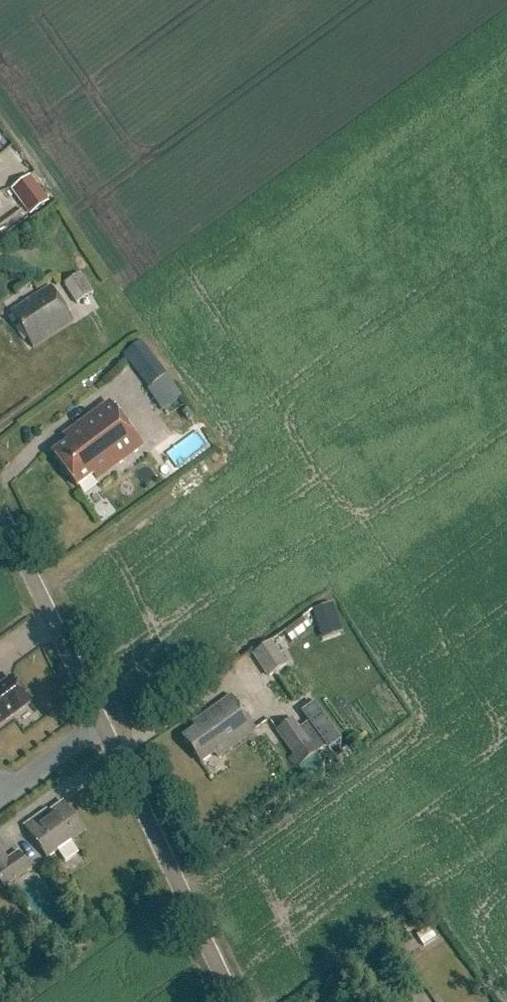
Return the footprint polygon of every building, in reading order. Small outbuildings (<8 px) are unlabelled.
[(30,177),(11,191),(30,217),(49,203),(30,177)] [(64,286),(77,306),(94,295),(81,275),(64,286)] [(73,323),(50,288),(10,313),(33,348),(73,323)] [(125,356),(149,388),(167,376),(142,343),(125,356)] [(109,403),(64,437),(68,443),(52,454),(77,488),(93,476),(97,482),(142,448),(109,403)] [(199,434),(186,443),(197,460),(211,450),(199,434)] [(181,468),(192,464),(187,450),(176,454),(181,468)] [(331,605),(313,612),(319,629),(337,623),(331,605)] [(302,616),(283,631),(291,642),(311,627),(302,616)] [(252,655),(268,679),(288,666),(272,642),(252,655)] [(30,704),(11,679),(0,687),(0,726),(30,704)] [(256,731),(231,697),(193,724),(196,729),(183,739),(201,764),(215,754),(218,758),(256,731)] [(276,732),(301,767),(318,754),(293,719),(276,732)] [(63,804),(51,812),(49,810),(26,826),(48,858),(59,850),(67,861),(78,853),(70,842),(83,833),(63,804)] [(18,849),(5,858),(0,851),(0,882),(3,886),(30,867),(18,849)] [(427,928),(416,935),(422,945),(434,937),(427,928)]
